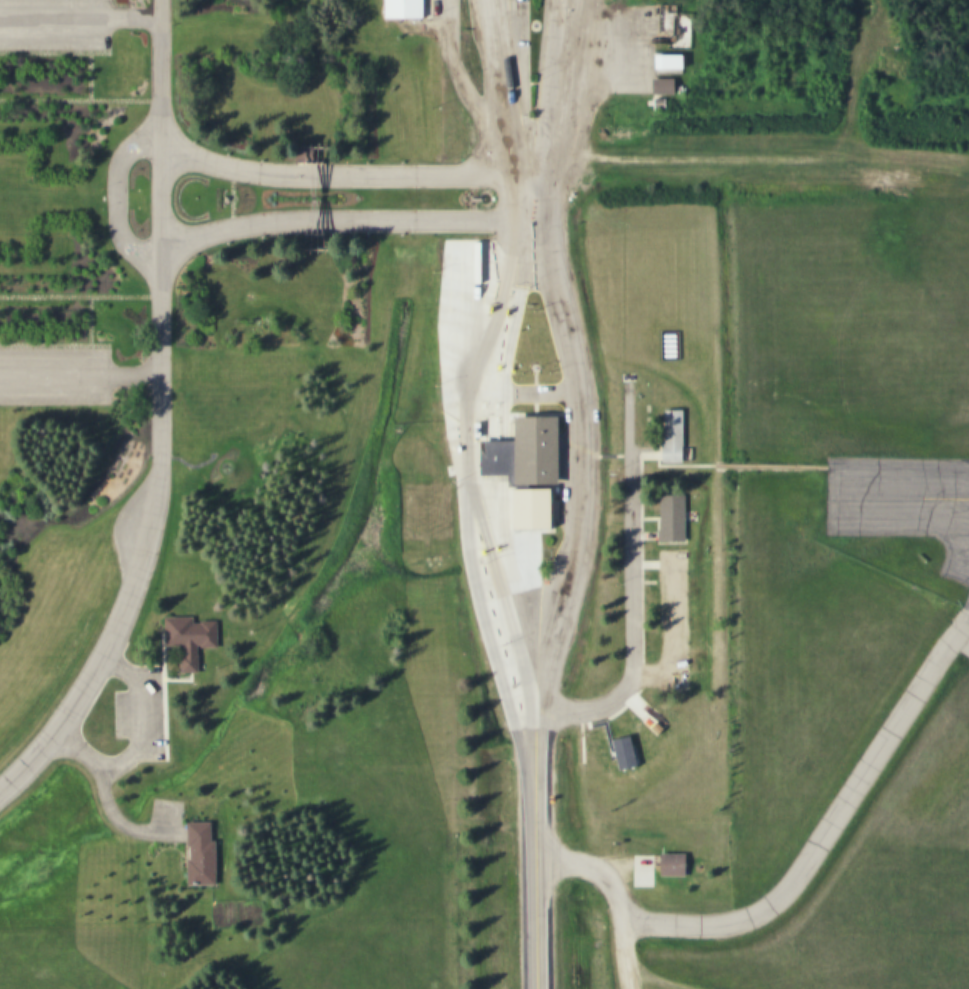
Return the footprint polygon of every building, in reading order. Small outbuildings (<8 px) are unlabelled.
[(386,20),(386,0),(432,0),(432,19),(386,20)] [(653,35),(672,36),(671,51),(652,50),(653,35)] [(690,53),(692,73),(660,76),(658,55),(690,53)] [(667,68),(651,67),(651,75),(666,76),(667,68)] [(656,79),(679,80),(678,96),(655,95),(656,79)] [(655,99),(673,100),(672,110),(654,109),(655,99)] [(332,154),(331,168),(306,166),(306,153),(332,154)] [(665,445),(667,408),(690,409),(687,465),(663,464),(665,445)] [(514,441),(514,415),(557,415),(557,486),(550,486),(549,530),(512,529),(512,473),(504,473),(489,473),(480,473),(480,440),(489,440),(505,440),(514,441)] [(661,530),(665,530),(666,495),(688,495),(688,546),(661,545),(661,530)] [(197,619),(197,623),(221,624),(220,648),(203,647),(202,674),(180,673),(181,650),(167,650),(168,618),(197,619)] [(632,736),(639,768),(619,773),(611,740),(632,736)] [(189,826),(214,825),(220,841),(222,885),(192,887),(189,826)] [(664,854),(690,855),(689,876),(663,875),(664,854)]
